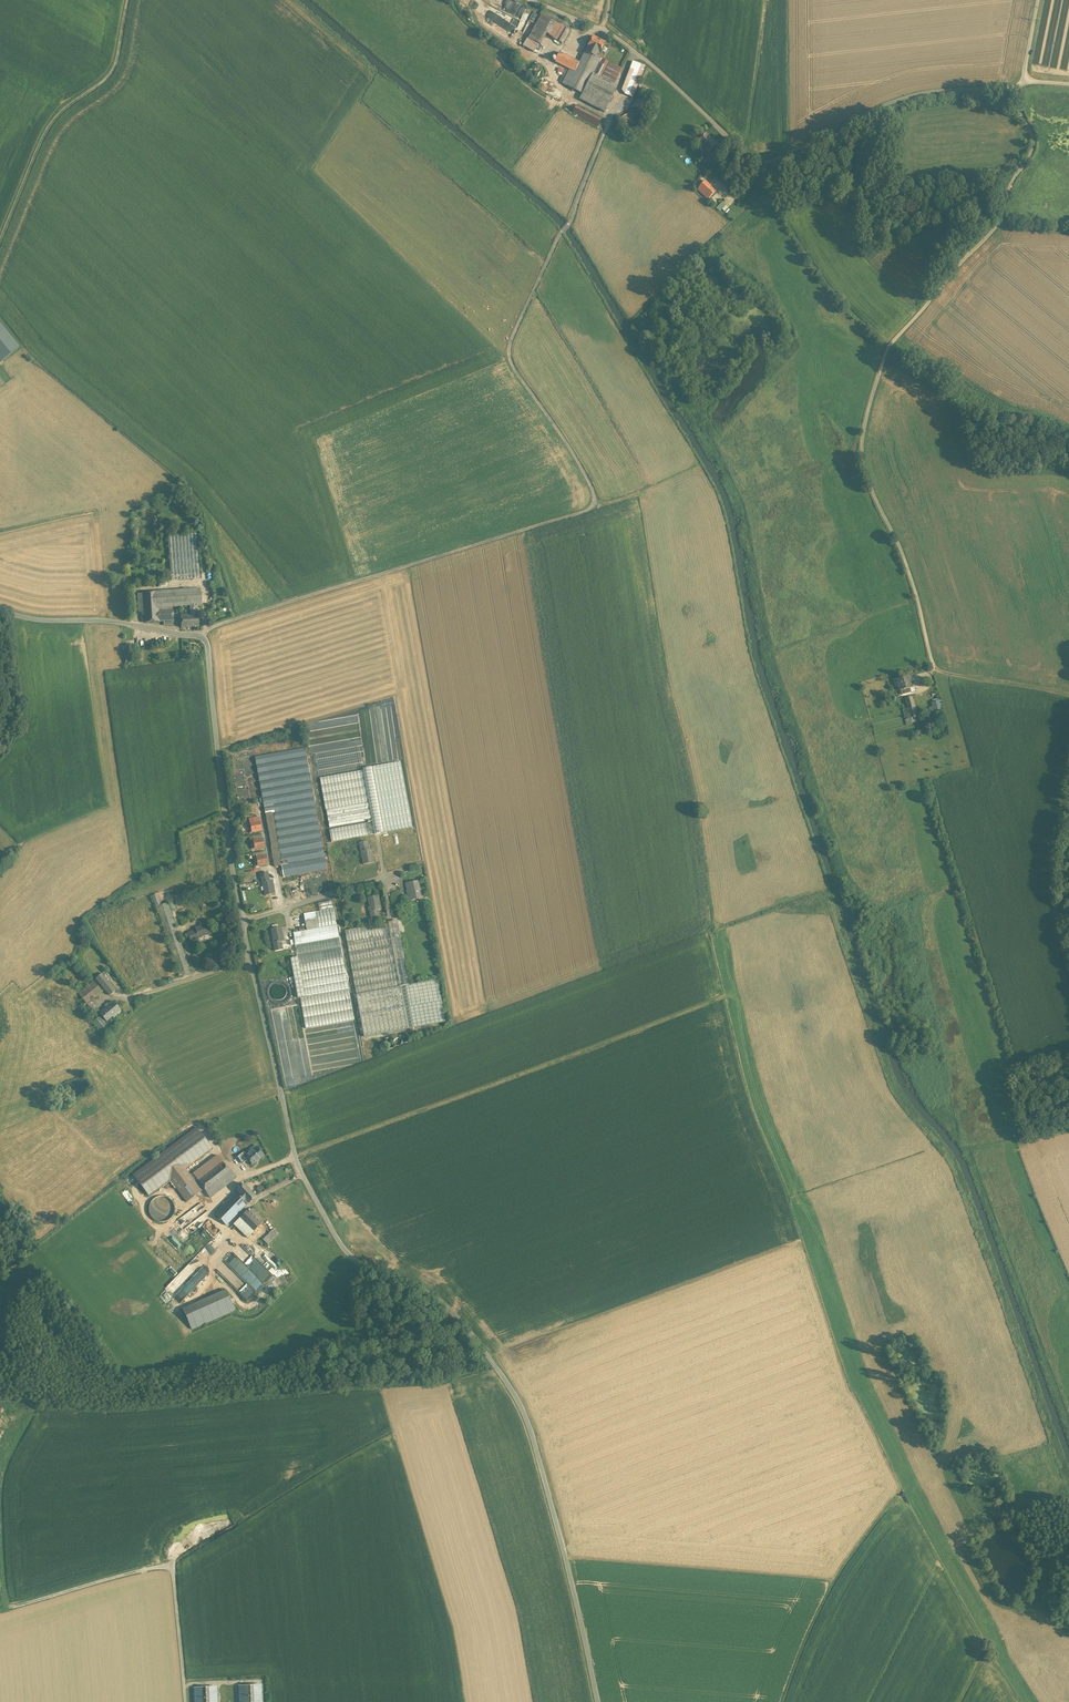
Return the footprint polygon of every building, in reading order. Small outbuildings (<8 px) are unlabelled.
[(508,0),(483,0),(491,6),(501,11),(520,21),(517,30),(528,36),(540,15),(541,14),(508,0)] [(511,40),(517,30),(520,21),(501,11),(491,6),(482,23),(511,40)] [(560,20),(543,10),(541,14),(540,15),(542,15),(554,22),(558,24),(560,20)] [(542,15),(529,39),(539,44),(541,45),(547,33),(554,22),(542,15)] [(568,24),(560,20),(558,24),(563,27),(566,29),(568,24)] [(553,38),(556,40),(561,32),(563,27),(558,24),(554,22),(547,33),(553,38)] [(570,31),(566,29),(563,27),(561,32),(567,36),(570,31)] [(567,36),(561,32),(556,40),(561,43),(562,44),(567,36)] [(598,59),(600,55),(607,43),(593,36),(587,49),(585,52),(598,59)] [(539,44),(529,39),(524,47),(534,52),(539,44)] [(598,59),(585,52),(580,63),(560,53),(555,62),(566,67),(570,70),(563,83),(562,84),(582,94),(580,99),(605,111),(618,87),(614,85),(602,78),(593,74),(600,60),(598,59)] [(602,61),(600,60),(593,74),(602,78),(610,63),(603,60),(603,59),(602,61)] [(633,62),(622,91),(625,95),(633,98),(645,67),(633,62)] [(622,69),(610,63),(602,78),(614,85),(622,69)] [(559,81),(563,83),(570,70),(566,67),(559,81)] [(634,107),(645,113),(650,103),(638,98),(634,107)] [(577,105),(573,114),(598,127),(602,118),(577,105)] [(711,138),(707,134),(699,142),(709,152),(717,145),(713,141),(713,140),(711,138)] [(711,154),(704,161),(707,164),(714,157),(711,154)] [(716,192),(706,182),(698,190),(708,200),(716,192)] [(721,202),(715,208),(723,215),(724,214),(729,209),(721,202)] [(0,326),(0,363),(18,349),(0,326)] [(196,534),(168,536),(171,580),(200,578),(199,570),(196,534)] [(194,590),(156,593),(157,604),(180,602),(181,616),(197,615),(194,590)] [(156,593),(142,595),(144,612),(145,623),(159,621),(158,611),(157,604),(156,593)] [(173,610),(158,611),(159,621),(163,621),(172,620),(173,620),(172,610),(173,610)] [(181,616),(180,616),(181,627),(199,626),(198,615),(197,615),(181,616)] [(132,649),(127,650),(126,647),(123,647),(126,662),(134,661),(132,649)] [(908,676),(898,679),(901,690),(902,695),(911,692),(910,688),(911,688),(908,676)] [(912,697),(905,699),(908,708),(910,715),(911,718),(918,716),(912,697)] [(940,700),(932,702),(934,711),(943,709),(940,700)] [(359,747),(316,754),(319,776),(363,768),(359,747)] [(305,748),(255,757),(265,814),(272,813),(316,805),(305,748)] [(401,762),(363,768),(364,770),(375,834),(413,827),(401,762)] [(369,822),(329,829),(332,842),(375,834),(364,770),(320,778),(326,810),(327,810),(330,827),(368,820),(369,822)] [(316,805),(272,813),(278,845),(321,837),(316,805)] [(278,845),(272,813),(265,814),(275,867),(282,865),(281,865),(278,845)] [(258,817),(251,819),(252,823),(253,832),(261,831),(259,822),(258,817)] [(321,837),(278,845),(281,865),(288,863),(325,857),(321,837)] [(262,839),(255,840),(256,849),(264,848),(262,839)] [(369,849),(368,841),(360,842),(362,855),(362,854),(364,864),(374,863),(372,849),(369,849)] [(265,856),(258,857),(259,866),(267,864),(265,856)] [(325,857),(288,863),(290,876),(291,876),(327,870),(325,857)] [(288,863),(281,865),(282,865),(284,877),(290,876),(288,863)] [(268,873),(260,874),(263,886),(265,896),(275,894),(273,880),(270,881),(268,873)] [(418,881),(408,883),(411,900),(419,898),(418,897),(418,894),(422,893),(421,889),(419,890),(418,881)] [(379,895),(368,897),(371,911),(370,911),(372,919),(380,918),(378,910),(381,909),(379,895)] [(334,908),(304,914),(307,930),(337,925),(334,908)] [(372,919),(344,924),(345,928),(372,922),(372,919)] [(382,923),(345,930),(360,1014),(365,1037),(446,1022),(438,980),(410,985),(400,932),(399,925),(398,920),(388,922),(382,923)] [(208,924),(195,928),(196,931),(188,933),(190,941),(202,937),(202,936),(207,935),(212,933),(208,924)] [(307,930),(300,931),(303,944),(339,937),(337,925),(307,930)] [(282,927),(272,929),(274,943),(275,951),(283,950),(281,942),(284,941),(282,927)] [(177,931),(165,935),(167,941),(180,937),(177,931)] [(300,931),(294,933),(296,945),(303,944),(300,931)] [(303,944),(296,945),(298,957),(300,964),(343,957),(339,937),(303,944)] [(298,957),(291,958),(298,998),(300,997),(300,998),(305,997),(300,964),(298,957)] [(343,957),(300,964),(305,997),(349,989),(343,957)] [(115,991),(101,974),(96,978),(110,995),(115,991)] [(94,981),(78,994),(86,1003),(87,1004),(91,1000),(102,991),(94,981)] [(305,997),(300,998),(306,1028),(354,1020),(349,989),(305,997)] [(99,1011),(94,1004),(90,1008),(88,1005),(92,1002),(91,1000),(87,1004),(86,1003),(82,1007),(91,1019),(99,1011)] [(113,1001),(99,1013),(106,1021),(112,1016),(111,1015),(119,1008),(113,1001)] [(109,1026),(100,1016),(92,1023),(101,1032),(109,1026)] [(400,1038),(399,1037),(397,1037),(396,1038),(394,1038),(393,1040),(393,1041),(393,1042),(394,1044),(395,1045),(396,1045),(398,1045),(399,1045),(400,1044),(401,1042),(401,1041),(401,1039),(400,1038)] [(196,1127),(133,1175),(149,1196),(170,1180),(185,1169),(212,1148),(196,1127)] [(258,1148),(250,1154),(249,1152),(246,1155),(248,1159),(252,1164),(263,1156),(258,1148)] [(244,1152),(237,1157),(243,1163),(248,1159),(246,1155),(244,1152)] [(217,1155),(193,1173),(198,1181),(199,1180),(222,1162),(217,1155)] [(222,1162),(199,1180),(210,1198),(237,1177),(223,1162),(222,1162)] [(201,1191),(185,1169),(170,1180),(187,1202),(201,1191)] [(256,1196),(243,1183),(237,1190),(235,1193),(246,1204),(248,1202),(249,1203),(256,1196)] [(235,1193),(215,1214),(226,1225),(246,1204),(235,1193)] [(174,1214),(175,1209),(174,1204),(171,1200),(167,1197),(162,1196),(157,1197),(153,1200),(150,1204),(149,1209),(150,1214),(153,1218),(157,1221),(162,1222),(167,1221),(171,1218),(174,1214)] [(178,1219),(189,1235),(209,1222),(203,1213),(208,1210),(202,1202),(178,1219)] [(260,1215),(252,1208),(249,1212),(247,1210),(240,1217),(254,1231),(264,1220),(260,1215)] [(254,1231),(240,1217),(233,1224),(247,1238),(254,1231)] [(273,1228),(263,1240),(268,1245),(279,1234),(273,1228)] [(233,1253),(253,1271),(256,1268),(257,1269),(262,1264),(240,1244),(233,1253)] [(190,1263),(166,1288),(174,1296),(205,1264),(195,1258),(190,1263)] [(205,1264),(174,1296),(181,1302),(208,1274),(205,1264)] [(192,1329),(234,1310),(226,1290),(183,1309),(192,1329)] [(238,1685),(239,1701),(262,1701),(261,1685),(238,1685)] [(193,1688),(194,1701),(218,1701),(218,1686),(193,1688)]
